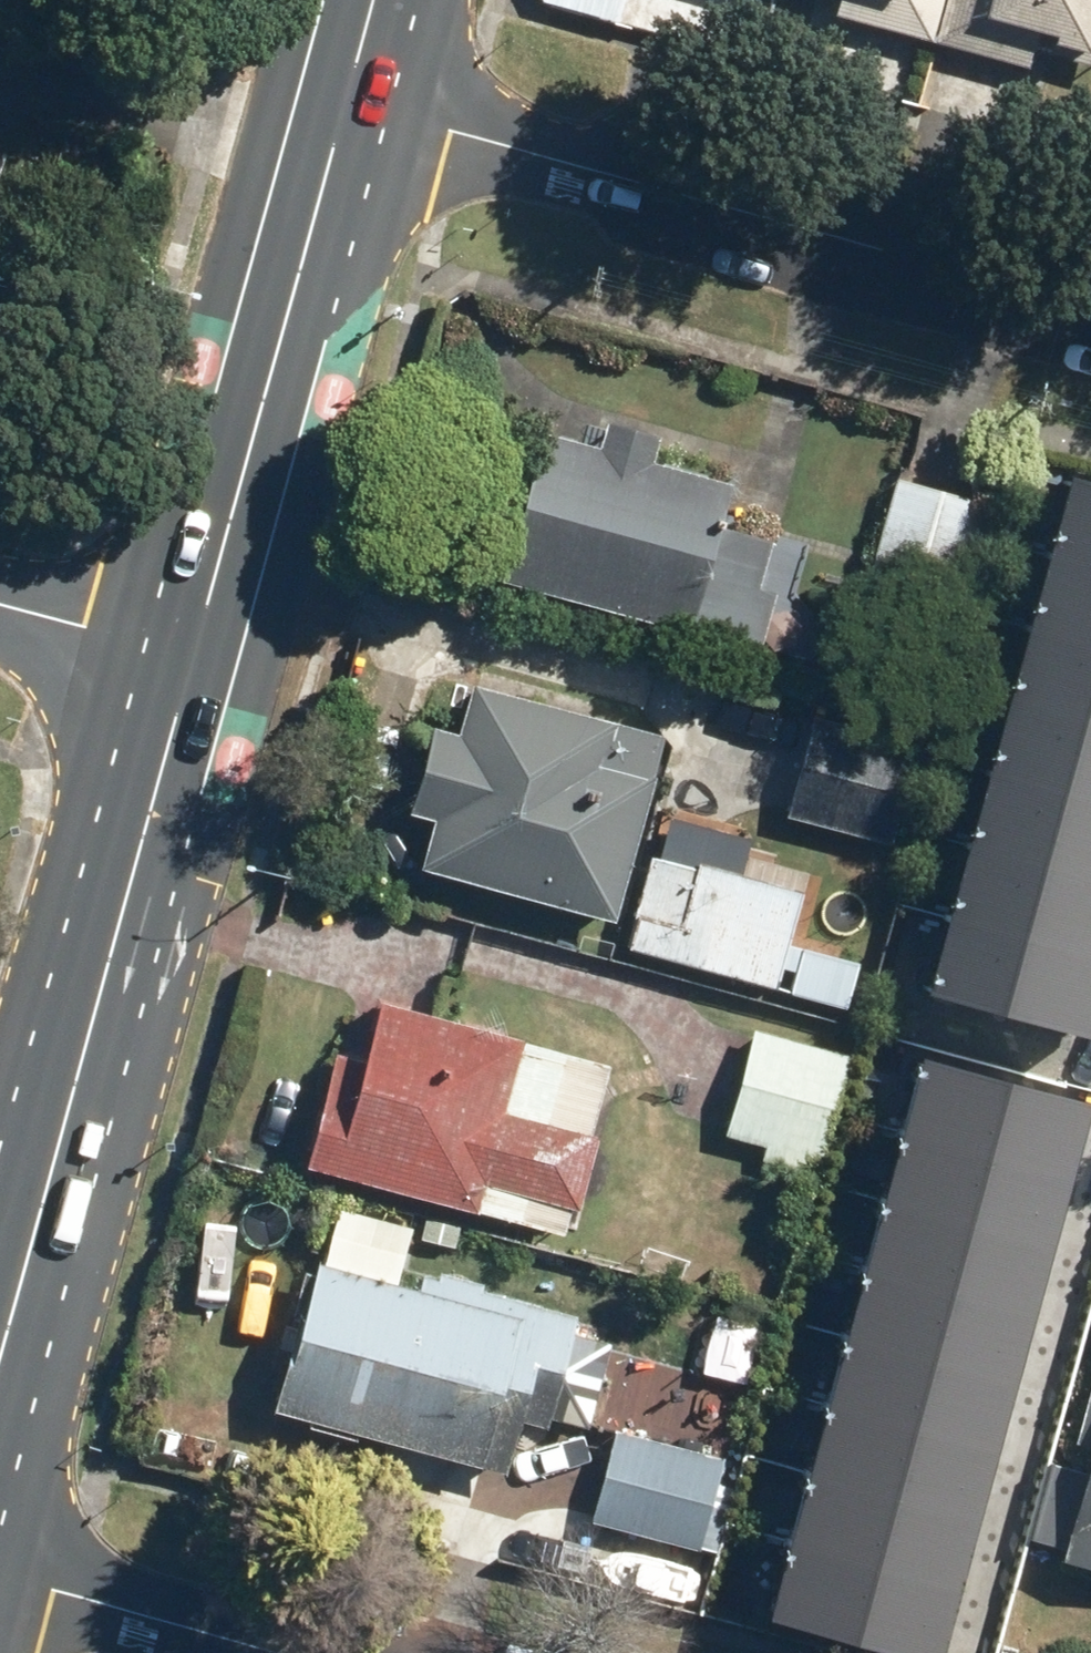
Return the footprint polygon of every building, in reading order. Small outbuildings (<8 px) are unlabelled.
[(829,15),(930,42),(941,0),(833,0),(829,15)] [(930,42),(1026,67),(1030,51),(1090,67),(1090,0),(941,0),(930,42)] [(494,485),(470,573),(679,631),(681,624),(756,644),(770,594),(750,588),(764,539),(715,525),(727,482),(647,460),(654,435),(599,420),(592,445),(536,430),(519,492),(494,485)] [(928,990),(1090,1034),(1090,478),(1069,472),(928,990)] [(891,479),(854,610),(946,636),(983,505),(891,479)] [(429,820),(415,872),(611,923),(661,735),(466,684),(453,731),(425,723),(401,812),(429,820)] [(807,717),(781,816),(891,845),(917,745),(807,717)] [(645,854),(621,950),(776,988),(800,892),(645,854)] [(332,1049),(300,1164),(560,1234),(608,1060),(376,996),(360,1057),(332,1049)] [(747,1028),(720,1131),(763,1143),(758,1161),(815,1176),(847,1055),(747,1028)] [(920,1053),(774,1598),(939,1641),(1084,1097),(920,1053)] [(334,1206),(322,1249),(397,1270),(409,1226),(334,1206)] [(312,1261),(271,1410),(503,1472),(518,1417),(547,1424),(577,1316),(416,1272),(412,1288),(312,1261)] [(1053,1560),(1090,1570),(1090,1363),(1069,1442),(1087,1447),(1081,1471),(1050,1463),(1029,1540),(1057,1548),(1053,1560)] [(610,1428),(586,1518),(698,1549),(723,1458),(610,1428)]
